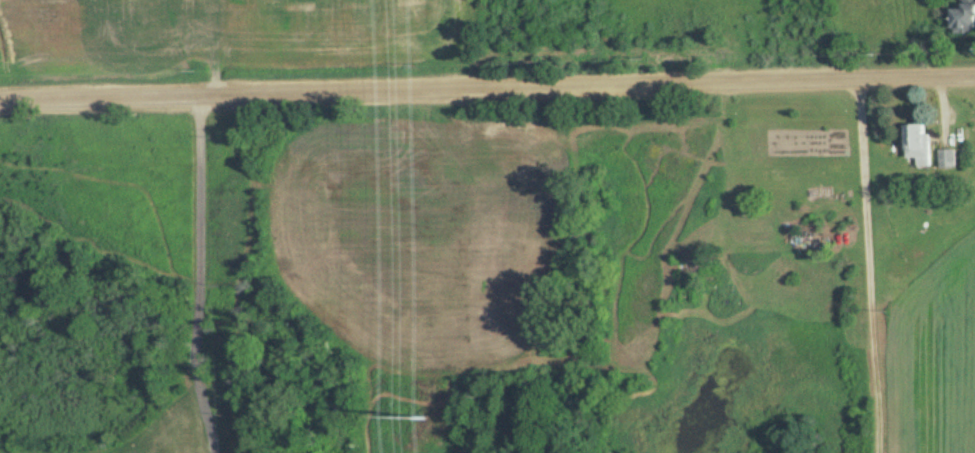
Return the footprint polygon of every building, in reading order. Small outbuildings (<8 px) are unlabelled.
[(960,8),(948,8),(948,33),(974,33),(974,0),(960,0),(960,8)] [(930,132),(925,132),(924,123),(902,124),(903,158),(916,157),(916,166),(931,166),(930,132)] [(939,148),(939,168),(954,168),(954,148),(939,148)]
